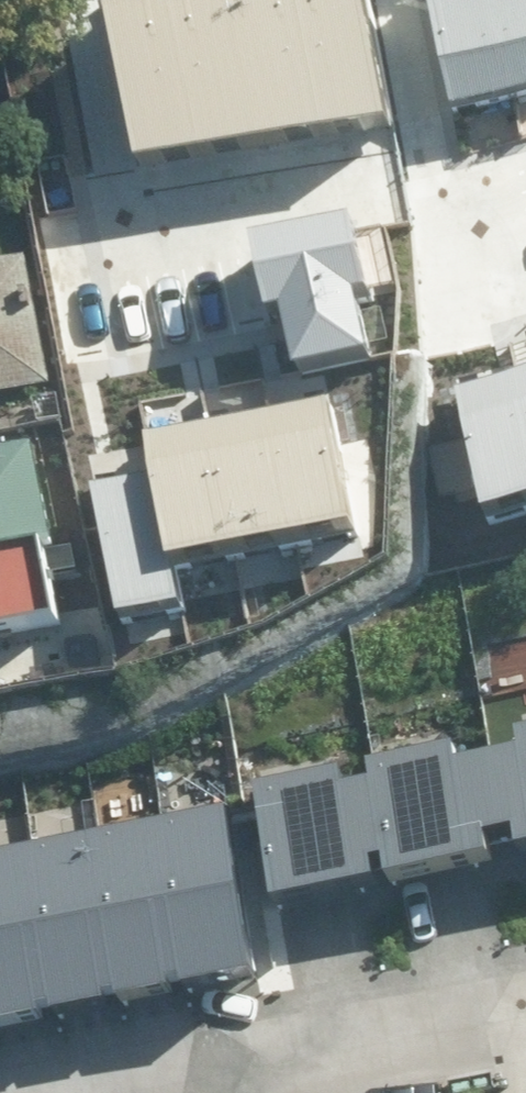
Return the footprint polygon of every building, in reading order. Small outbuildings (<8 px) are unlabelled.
[(124,147),(378,103),(360,0),(162,0),(100,11),(124,147)] [(454,95),(525,78),(525,0),(430,0),(454,95)] [(284,299),(296,356),(366,342),(355,285),(370,282),(355,208),(251,229),(266,302),(284,299)] [(54,388),(38,260),(0,265),(0,395),(54,388)] [(485,497),(525,488),(525,366),(460,380),(485,497)] [(82,477),(103,614),(177,602),(170,557),(351,530),(330,397),(139,426),(145,468),(82,477)] [(78,622),(65,434),(0,439),(0,628),(78,622)] [(268,892),(368,872),(365,854),(378,851),(381,867),(485,846),(481,826),(509,820),(513,837),(525,834),(525,719),(513,722),(517,740),(453,753),(449,736),(366,753),(370,769),(341,775),(338,760),(245,779),(268,892)] [(0,848),(0,1017),(253,965),(220,804),(0,848)]
